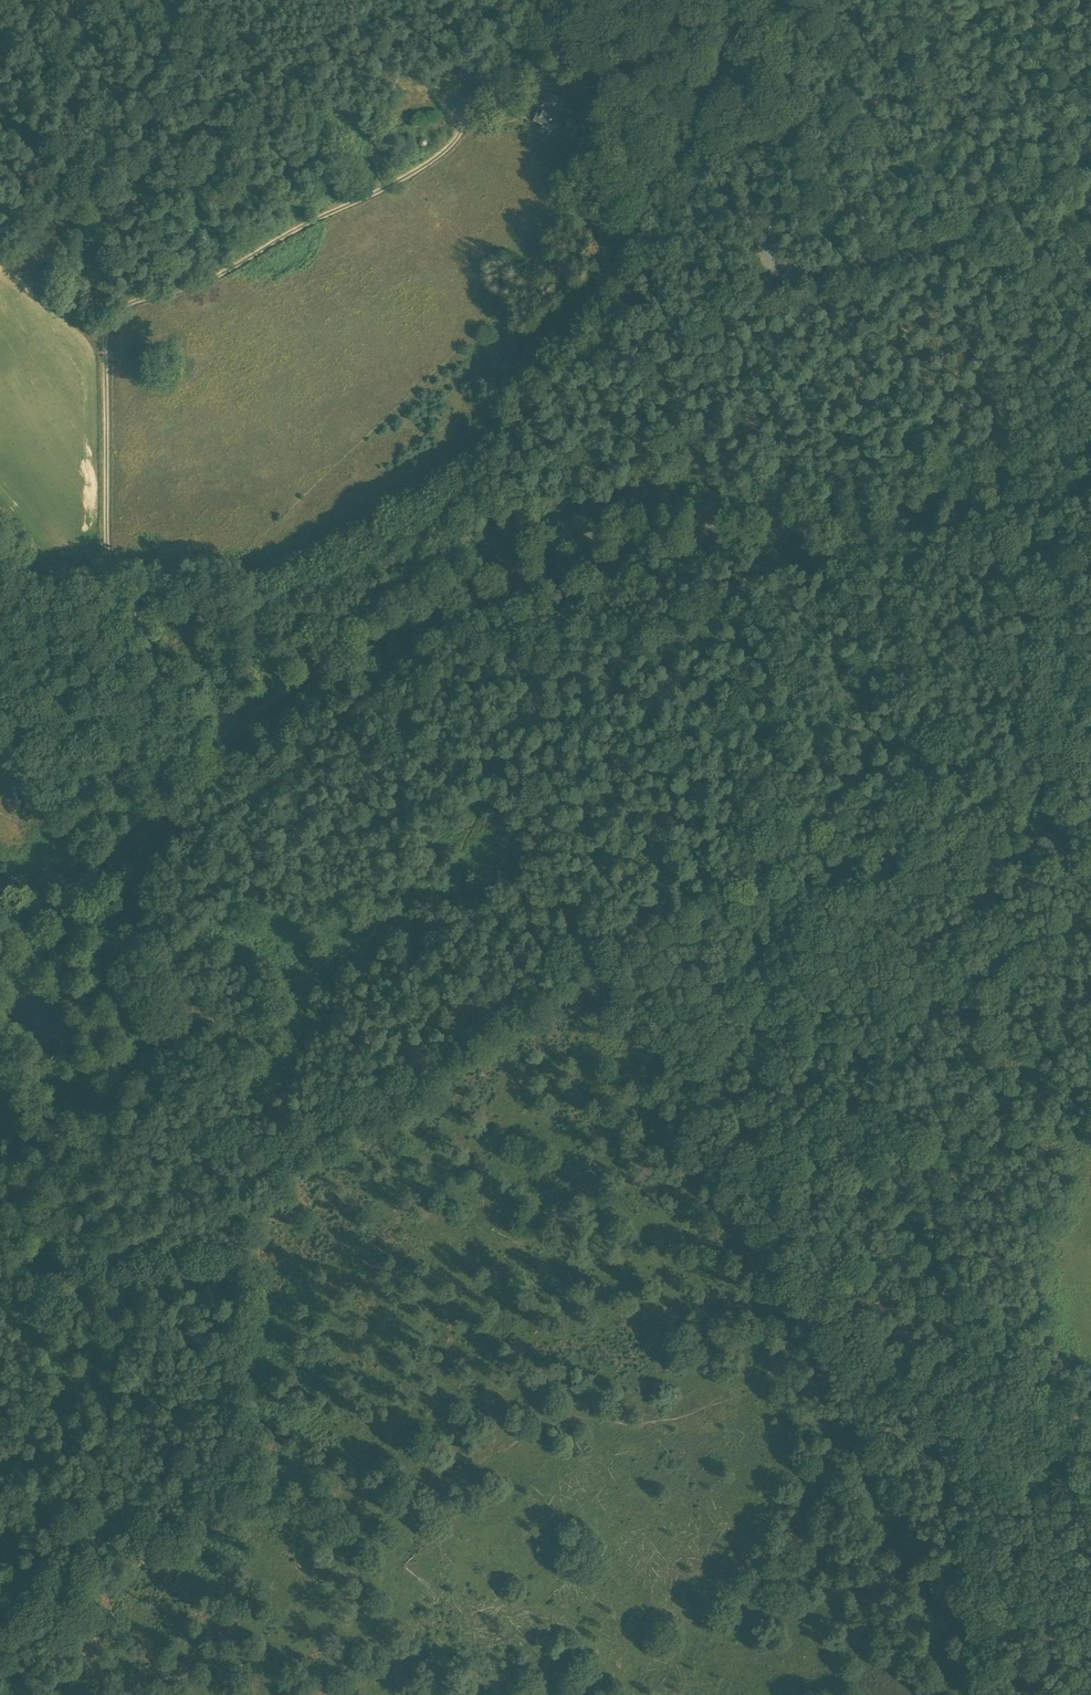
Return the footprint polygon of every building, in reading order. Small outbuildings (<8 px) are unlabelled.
[(539,108),(533,120),(542,124),(539,131),(548,135),(551,128),(554,130),(556,124),(562,127),(565,120),(539,108)]
